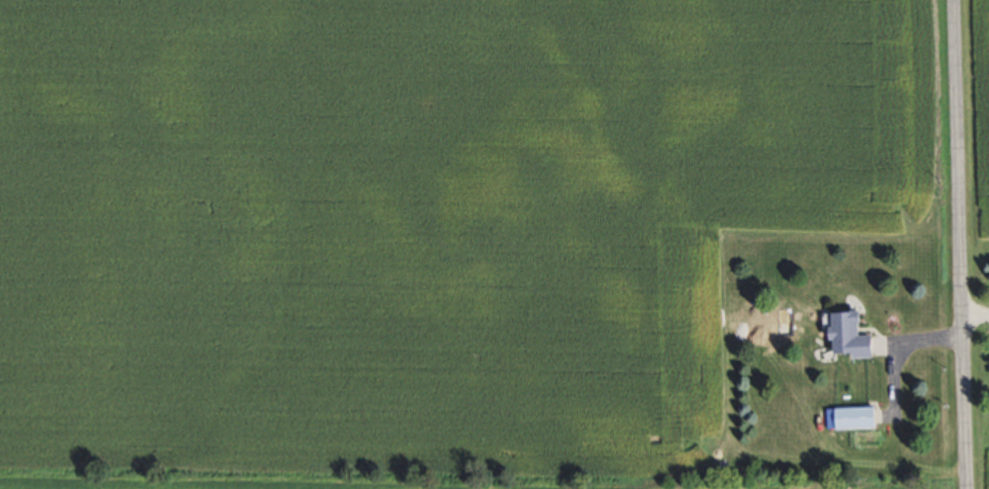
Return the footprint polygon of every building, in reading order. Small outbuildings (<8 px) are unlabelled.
[(879,354),(879,334),(865,335),(864,311),(835,311),(837,355),(879,354)] [(838,428),(880,428),(880,407),(838,407),(838,428)]
